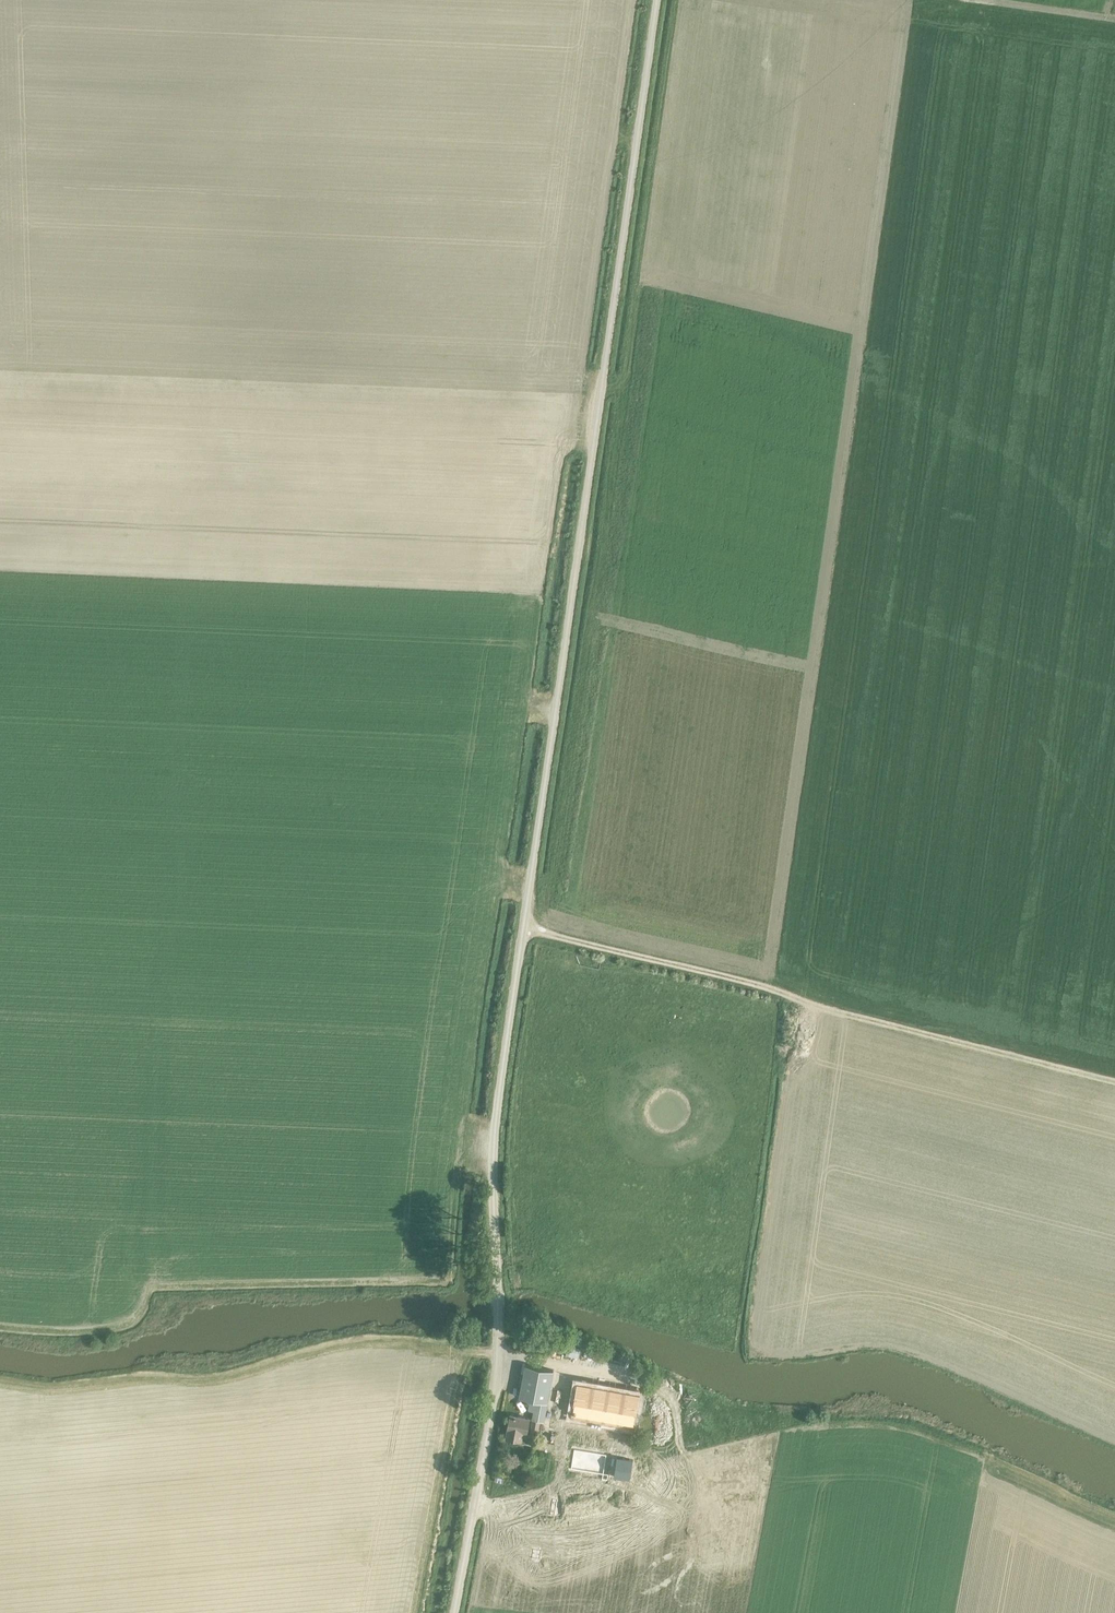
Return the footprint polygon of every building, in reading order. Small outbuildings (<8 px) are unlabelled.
[(567,1347),(565,1356),(578,1358),(580,1349),(567,1347)] [(525,1365),(519,1397),(529,1399),(527,1410),(532,1411),(530,1419),(528,1433),(536,1434),(539,1422),(543,1423),(553,1370),(525,1365)] [(576,1383),(570,1419),(633,1430),(639,1394),(628,1392),(630,1384),(619,1382),(618,1390),(576,1383)] [(525,1433),(528,1419),(509,1416),(507,1430),(505,1438),(520,1441),(522,1432),(525,1433)] [(632,1459),(617,1457),(614,1477),(629,1479),(632,1459)]
